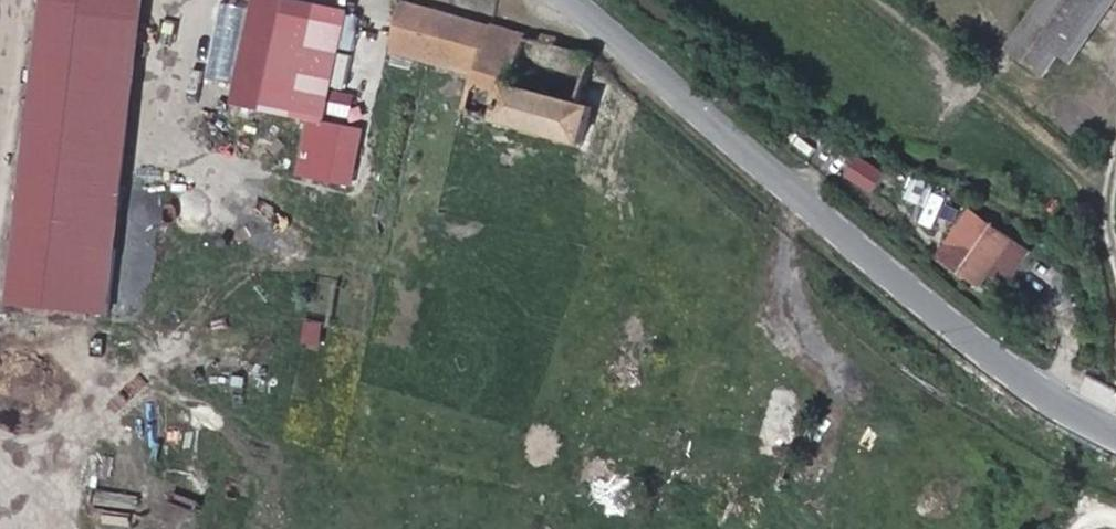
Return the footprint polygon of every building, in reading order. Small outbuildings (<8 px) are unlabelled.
[(180,0),(80,0),(47,233),(145,247),(180,0)] [(278,88),(302,92),(317,0),(291,0),(278,88)] [(302,92),(330,96),(346,0),(317,0),(302,92)] [(519,60),(531,19),(469,0),(414,0),(404,34),(480,59),(470,95),(588,128),(601,82),(519,60)] [(1092,0),(1038,0),(1015,38),(1052,61),(1092,0)] [(354,52),(360,16),(348,14),(342,50),(354,52)] [(307,176),(355,180),(360,126),(311,122),(307,176)] [(913,176),(903,198),(925,208),(935,186),(913,176)] [(277,198),(231,194),(228,237),(274,241),(277,198)] [(989,276),(997,263),(1018,231),(1001,219),(970,263),(989,276)] [(1035,244),(1018,231),(997,263),(1014,275),(1035,244)] [(172,376),(279,395),(283,373),(271,370),(277,338),(182,321),(172,376)] [(768,528),(782,528),(823,381),(775,369),(757,432),(602,393),(587,446),(715,476),(705,513),(768,528)] [(622,492),(627,471),(587,461),(582,482),(622,492)]
